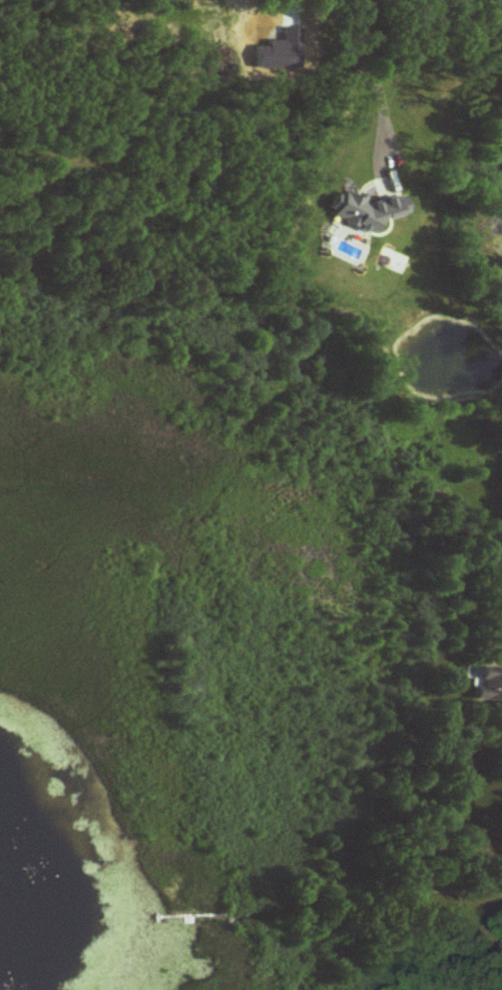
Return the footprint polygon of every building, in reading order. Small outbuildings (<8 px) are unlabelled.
[(480,667),(477,704),(501,706),(501,669),(480,667)]
